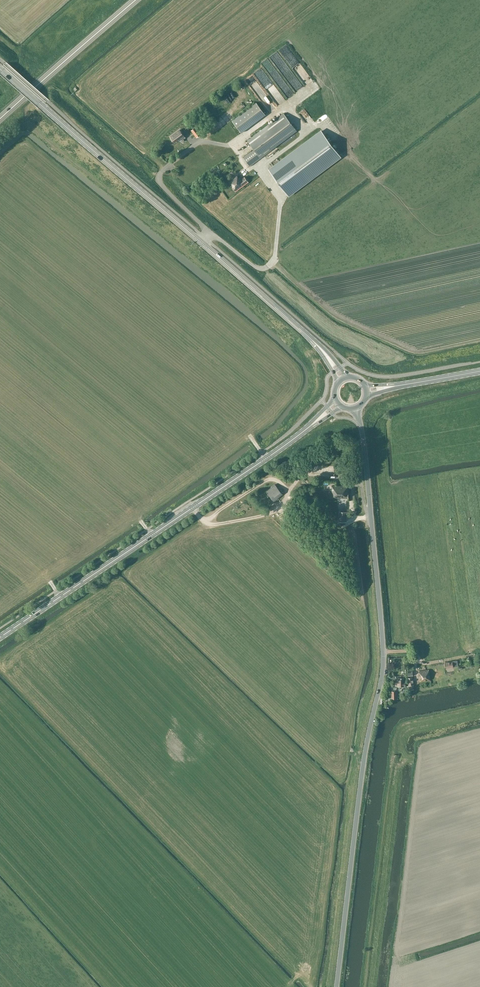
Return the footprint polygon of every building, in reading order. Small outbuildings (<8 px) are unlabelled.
[(256,102),(232,120),(241,133),(265,115),(256,102)] [(250,166),(297,131),(284,113),(247,140),(254,149),(243,157),(250,166)] [(192,130),(197,137),(201,134),(196,127),(192,130)] [(180,130),(170,137),(174,143),(178,140),(180,142),(185,137),(180,130)] [(322,131),(269,170),(288,195),(340,156),(329,141),(331,140),(329,138),(328,139),(322,131)] [(236,192),(249,182),(245,177),(241,180),(239,178),(238,176),(237,176),(237,175),(228,182),(229,183),(232,187),(236,192)] [(336,465),(313,465),(313,473),(337,472),(336,465)] [(274,500),(283,493),(275,484),(266,491),(274,500)] [(452,661),(445,662),(446,669),(453,668),(452,661)] [(421,682),(430,680),(428,670),(419,671),(421,682)]
